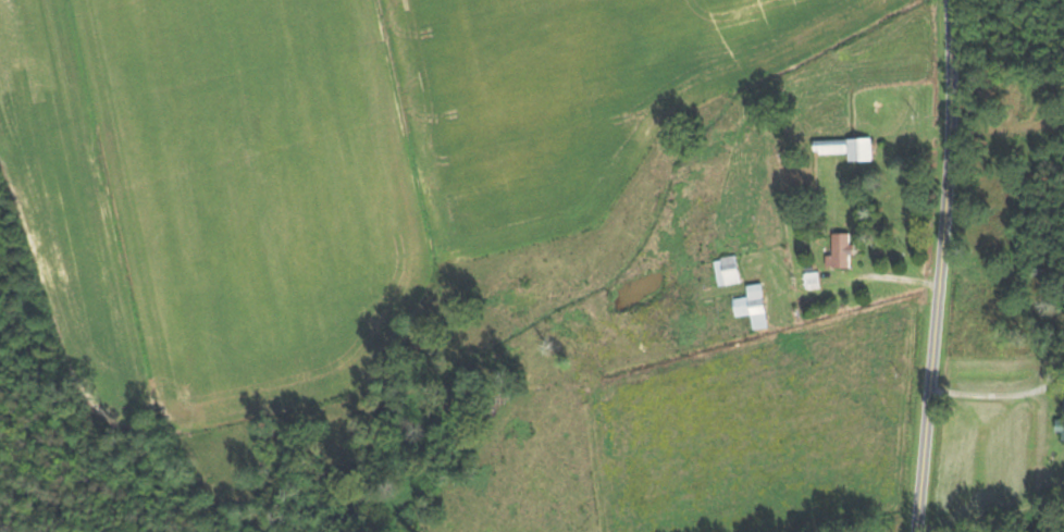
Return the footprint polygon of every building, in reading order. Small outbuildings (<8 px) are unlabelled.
[(852,162),(875,162),(875,139),(820,139),(820,154),(852,154),(852,162)] [(854,234),(836,234),(836,269),(854,269),(854,234)] [(717,260),(720,287),(745,284),(742,257),(717,260)] [(823,289),(821,273),(805,276),(807,291),(823,289)] [(756,325),(771,325),(770,294),(737,296),(738,317),(755,317),(756,325)]
